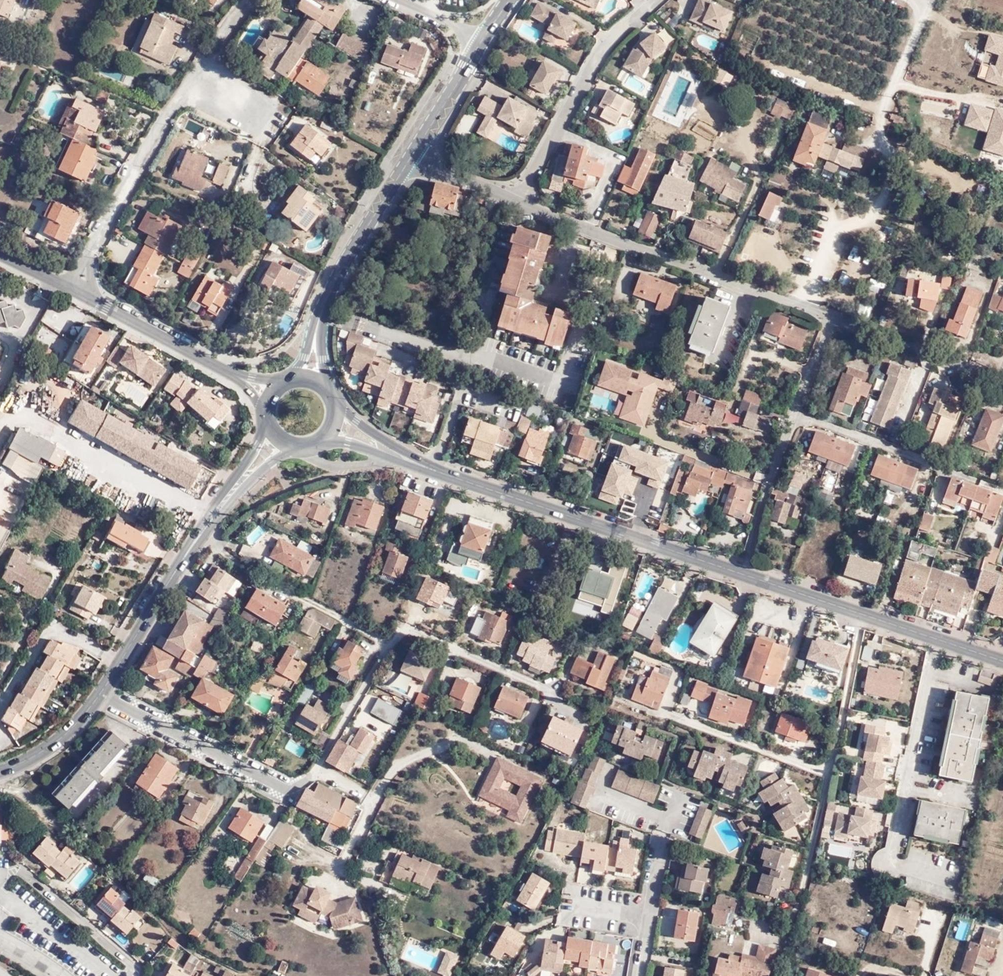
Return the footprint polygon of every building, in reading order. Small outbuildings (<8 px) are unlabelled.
[(13,0),(0,0),(0,12),(6,15),(10,8),(11,8),(14,2),(13,1),(13,0)] [(333,2),(329,0),(304,0),(295,14),(308,23),(313,16),(335,30),(349,9),(341,5),(340,7),(333,2)] [(713,0),(694,0),(687,14),(699,19),(701,17),(720,26),(730,8),(713,0)] [(576,23),(563,17),(562,20),(558,18),(560,15),(546,7),(540,20),(550,26),(547,29),(548,30),(558,36),(566,40),(576,23)] [(146,44),(176,58),(180,50),(172,46),(182,25),(160,14),(146,44)] [(304,57),(320,35),(307,27),(296,44),(278,31),(271,42),(268,41),(262,50),(267,54),(263,60),(280,72),(283,68),(293,75),(300,64),(304,57)] [(543,38),(553,44),(558,36),(548,30),(543,38)] [(346,32),(337,46),(362,62),(371,48),(346,32)] [(638,51),(635,50),(632,49),(623,67),(636,74),(642,62),(648,64),(651,58),(665,48),(653,33),(639,43),(638,44),(641,46),(638,51)] [(976,78),(1002,86),(1002,38),(989,33),(976,78)] [(173,66),(176,58),(146,44),(144,48),(146,49),(156,54),(154,57),(173,66)] [(401,66),(420,72),(427,50),(414,45),(412,51),(411,54),(406,52),(390,46),(384,64),(400,70),(401,66)] [(153,59),(154,57),(156,54),(146,49),(144,54),(153,59)] [(267,54),(262,50),(258,57),(263,60),(267,54)] [(311,63),(304,57),(300,64),(307,69),(311,63)] [(642,62),(636,74),(641,76),(648,64),(642,62)] [(293,75),(290,79),(297,84),(299,82),(321,97),(334,78),(311,63),(307,69),(300,64),(293,75)] [(532,87),(526,97),(533,101),(539,91),(546,95),(552,84),(556,86),(563,74),(543,64),(531,86),(532,87)] [(418,76),(420,72),(401,66),(400,70),(418,76)] [(280,72),(290,79),(293,75),(283,68),(280,72)] [(719,69),(713,81),(727,87),(732,76),(719,69)] [(631,85),(641,88),(644,78),(635,75),(631,85)] [(362,84),(356,80),(352,88),(359,91),(362,84)] [(600,106),(596,104),(592,112),(615,124),(620,114),(621,112),(627,116),(634,103),(607,90),(601,102),(603,102),(600,106)] [(108,102),(111,95),(104,91),(102,94),(101,98),(108,102)] [(78,138),(92,145),(98,130),(100,131),(110,112),(81,99),(72,118),(74,119),(71,126),(69,125),(65,132),(78,138)] [(489,119),(497,106),(484,99),(477,112),(487,117),(489,119)] [(503,109),(497,106),(489,119),(495,122),(497,119),(507,125),(508,123),(517,127),(515,129),(514,132),(526,139),(534,126),(532,124),(536,117),(526,111),(527,110),(509,100),(506,105),(509,107),(506,111),(503,109)] [(780,118),(789,122),(795,108),(786,104),(785,106),(775,101),(769,115),(779,119),(780,118)] [(1002,156),(1002,111),(969,101),(962,126),(986,133),(981,150),(1002,156)] [(528,109),(527,110),(526,111),(536,117),(537,115),(528,109)] [(809,125),(827,133),(832,122),(814,115),(809,125)] [(495,122),(489,119),(487,117),(477,134),(486,139),(495,122)] [(822,144),(827,133),(809,125),(794,159),(806,163),(813,166),(816,158),(826,162),(823,170),(834,175),(838,167),(849,171),(850,169),(859,173),(864,161),(841,152),(822,144)] [(292,146),(312,161),(318,154),(321,156),(329,146),(322,141),(324,139),(308,126),(292,146)] [(345,130),(335,126),(332,132),(342,137),(345,130)] [(59,167),(63,169),(78,138),(65,132),(63,136),(71,140),(59,167)] [(96,156),(100,148),(92,145),(78,138),(63,169),(88,181),(100,158),(96,156)] [(568,157),(571,144),(566,143),(562,156),(568,157)] [(845,143),(841,152),(864,161),(867,152),(845,143)] [(585,148),(571,144),(568,157),(562,156),(557,155),(551,180),(561,183),(563,175),(577,180),(584,182),(586,174),(599,178),(602,167),(601,166),(595,164),(596,159),(583,155),(585,148)] [(212,184),(213,181),(202,175),(209,158),(198,154),(198,151),(197,150),(195,150),(192,151),(189,149),(182,165),(179,164),(173,177),(202,190),(204,186),(207,187),(210,187),(212,184)] [(630,170),(624,181),(639,188),(653,156),(639,150),(630,170)] [(653,204),(663,206),(664,201),(679,205),(678,210),(690,213),(693,202),(689,201),(695,186),(688,182),(693,169),(689,167),(692,159),(678,153),(667,177),(665,176),(653,204)] [(318,154),(312,161),(319,167),(324,159),(321,156),(318,154)] [(806,163),(794,159),(793,163),(804,167),(806,163)] [(730,170),(712,161),(701,180),(718,189),(716,192),(722,196),(719,200),(723,203),(726,197),(735,202),(742,188),(732,183),(736,177),(736,178),(741,169),(733,164),(730,170)] [(220,164),(213,181),(222,185),(230,167),(220,164)] [(620,171),(617,178),(624,181),(630,170),(623,166),(620,171)] [(561,183),(551,180),(548,188),(558,191),(561,183)] [(582,188),(584,182),(577,180),(576,186),(582,188)] [(435,181),(431,212),(457,215),(462,185),(435,181)] [(639,188),(624,181),(622,186),(637,193),(639,188)] [(282,214),(301,226),(307,216),(310,218),(317,207),(321,209),(323,206),(309,197),(312,193),(298,184),(286,202),(289,204),(282,214)] [(770,192),(759,216),(768,220),(775,204),(779,205),(783,198),(770,192)] [(44,232),(56,238),(65,243),(70,235),(68,233),(74,221),(76,222),(81,213),(53,199),(44,216),(46,217),(51,220),(44,232)] [(239,203),(233,200),(230,207),(236,211),(239,203)] [(664,201),(663,206),(678,210),(679,205),(664,201)] [(728,210),(707,201),(705,208),(725,215),(728,210)] [(307,216),(301,226),(307,230),(321,209),(317,207),(310,218),(307,216)] [(147,231),(155,215),(149,211),(140,227),(147,231)] [(164,220),(166,216),(158,211),(155,215),(164,220)] [(650,234),(658,217),(648,213),(638,233),(653,240),(655,236),(652,235),(650,234)] [(146,243),(166,253),(182,225),(166,216),(164,220),(155,215),(147,231),(151,233),(145,242),(146,243)] [(52,244),(56,238),(44,232),(51,220),(46,217),(36,236),(52,244)] [(660,218),(658,217),(650,234),(652,235),(660,218)] [(711,249),(718,252),(726,236),(696,222),(688,239),(696,242),(695,245),(709,251),(711,249)] [(520,236),(513,234),(510,243),(513,244),(498,291),(506,294),(497,321),(503,324),(502,328),(541,342),(540,346),(549,349),(551,342),(557,344),(567,317),(552,311),(549,319),(539,316),(542,309),(538,308),(534,307),(533,308),(526,305),(530,294),(522,291),(526,282),(531,284),(532,280),(536,269),(539,270),(550,239),(522,229),(520,236)] [(154,274),(166,253),(146,243),(134,266),(140,269),(132,285),(150,295),(156,285),(150,282),(154,274)] [(939,246),(929,243),(926,253),(936,256),(939,246)] [(184,264),(195,270),(199,262),(188,256),(184,264)] [(294,262),(290,269),(274,259),(261,281),(290,298),(307,270),(294,262)] [(180,273),(191,278),(195,270),(184,264),(180,273)] [(910,267),(903,265),(898,277),(905,279),(910,267)] [(140,269),(134,266),(126,282),(132,285),(140,269)] [(160,278),(154,274),(150,282),(156,285),(160,278)] [(677,288),(641,276),(634,296),(659,305),(657,312),(668,315),(677,288)] [(213,289),(216,283),(207,278),(204,284),(213,289)] [(952,279),(942,278),(941,288),(951,290),(952,279)] [(939,285),(909,280),(906,297),(936,302),(939,285)] [(224,287),(216,283),(213,289),(204,284),(195,301),(205,306),(206,304),(212,308),(211,311),(220,316),(235,287),(226,282),(224,287)] [(958,310),(954,309),(946,331),(965,339),(983,294),(967,288),(958,310)] [(993,294),(988,309),(996,313),(998,310),(1002,313),(1002,298),(993,294)] [(721,332),(724,324),(731,305),(707,296),(689,343),(713,352),(721,332)] [(16,328),(23,318),(22,309),(14,310),(13,305),(5,306),(3,301),(0,302),(0,323),(1,326),(9,325),(16,328)] [(785,340),(783,345),(801,352),(807,333),(787,325),(789,319),(774,313),(770,323),(768,322),(764,332),(780,339),(785,340)] [(85,323),(75,340),(79,342),(89,325),(85,323)] [(79,342),(75,340),(66,355),(79,363),(76,367),(87,373),(95,360),(92,358),(96,351),(97,352),(99,349),(101,350),(109,337),(89,325),(79,342)] [(364,337),(350,332),(343,352),(353,356),(350,366),(353,368),(361,370),(360,376),(367,378),(365,382),(383,388),(380,397),(391,401),(390,402),(405,408),(405,406),(417,410),(416,414),(426,418),(425,421),(432,424),(439,405),(436,404),(432,402),(434,397),(436,398),(438,391),(426,386),(425,388),(419,387),(413,384),(413,382),(399,377),(398,379),(393,378),(387,376),(388,374),(390,367),(386,365),(381,363),(382,360),(374,358),(376,352),(369,349),(360,346),(361,344),(364,337)] [(473,339),(463,337),(460,346),(470,349),(473,339)] [(124,349),(116,344),(106,360),(115,366),(118,361),(153,385),(165,367),(128,343),(124,349)] [(95,360),(101,350),(99,349),(97,352),(96,351),(92,358),(95,360)] [(79,363),(66,355),(63,359),(76,367),(79,363)] [(911,372),(891,364),(887,374),(890,376),(907,382),(911,372)] [(858,396),(866,399),(871,386),(863,383),(866,375),(847,367),(844,375),(840,385),(837,384),(834,392),(827,409),(848,417),(854,401),(856,402),(858,396)] [(361,370),(353,368),(351,373),(360,376),(361,370)] [(181,378),(172,372),(162,387),(171,393),(181,378)] [(651,398),(654,399),(659,384),(639,376),(633,393),(624,390),(617,407),(627,411),(629,406),(630,402),(641,406),(647,409),(651,398)] [(889,429),(907,382),(890,376),(871,422),(889,429)] [(182,380),(181,378),(171,393),(172,394),(182,380)] [(211,401),(208,398),(203,394),(196,388),(183,401),(206,421),(211,415),(218,420),(228,409),(215,397),(211,401)] [(760,404),(761,404),(765,394),(748,388),(745,398),(760,404)] [(947,392),(935,388),(929,403),(931,404),(930,408),(935,409),(923,442),(943,449),(958,409),(942,404),(947,392)] [(704,418),(715,422),(722,425),(727,409),(717,405),(715,409),(699,403),(701,399),(691,396),(689,401),(692,402),(685,420),(701,426),(703,421),(704,418)] [(391,401),(380,397),(378,401),(389,405),(390,402),(391,401)] [(745,398),(744,398),(740,407),(741,407),(739,413),(747,416),(744,424),(758,429),(758,428),(766,431),(771,418),(757,413),(760,404),(745,398)] [(630,402),(629,406),(639,410),(641,406),(630,402)] [(542,409),(530,405),(526,418),(538,422),(542,409)] [(405,406),(405,408),(404,410),(416,414),(417,410),(405,406)] [(986,411),(972,446),(990,453),(1002,420),(1002,418),(986,411)] [(122,451),(134,429),(130,427),(131,424),(124,420),(122,423),(106,413),(93,436),(122,451)] [(521,417),(518,426),(516,430),(526,434),(531,421),(521,417)] [(518,426),(506,421),(503,430),(469,419),(463,435),(475,439),(473,444),(469,454),(489,460),(494,445),(509,450),(516,430),(518,426)] [(592,441),(596,442),(600,434),(574,424),(569,435),(573,437),(567,452),(585,459),(592,441)] [(9,447),(12,448),(19,452),(38,462),(41,455),(48,459),(56,445),(20,425),(9,447)] [(122,451),(187,488),(199,466),(150,438),(151,436),(144,433),(143,434),(134,429),(122,451)] [(541,435),(538,434),(529,431),(520,456),(533,461),(533,462),(541,465),(544,456),(542,455),(549,434),(543,432),(541,435)] [(825,458),(832,438),(812,431),(806,451),(825,458)] [(475,439),(463,435),(462,440),(473,444),(475,439)] [(853,446),(832,438),(825,458),(845,465),(853,446)] [(656,447),(637,440),(626,469),(645,476),(656,447)] [(589,461),(596,442),(592,441),(585,459),(589,461)] [(19,452),(12,448),(4,462),(11,466),(19,452)] [(887,480),(894,461),(875,454),(868,473),(887,480)] [(709,465),(685,456),(683,461),(694,466),(695,465),(707,470),(709,465)] [(56,466),(42,458),(39,462),(54,471),(56,466)] [(915,468),(894,461),(887,480),(908,488),(915,468)] [(711,480),(723,485),(724,482),(727,474),(715,469),(713,473),(707,470),(695,465),(694,466),(691,473),(691,475),(687,474),(684,482),(687,483),(685,488),(684,491),(694,496),(697,488),(707,491),(707,488),(711,480)] [(197,489),(206,470),(200,467),(190,486),(197,489)] [(674,482),(679,484),(684,471),(679,469),(674,482)] [(801,472),(794,469),(787,484),(796,488),(802,475),(800,475),(801,472)] [(727,474),(724,482),(733,486),(742,488),(745,480),(746,478),(728,472),(727,474)] [(982,511),(994,516),(1001,497),(949,478),(942,497),(954,501),(982,511)] [(707,488),(720,493),(723,485),(711,480),(707,488)] [(724,512),(742,518),(744,513),(755,484),(745,480),(742,488),(733,486),(731,491),(725,489),(721,501),(727,503),(724,512)] [(674,482),(670,494),(676,496),(680,485),(679,484),(674,482)] [(809,501),(774,489),(772,493),(776,495),(775,500),(777,501),(771,520),(784,524),(787,515),(797,518),(801,505),(807,507),(809,501)] [(408,492),(400,515),(398,519),(395,528),(406,533),(404,539),(415,544),(432,500),(408,492)] [(148,494),(143,505),(153,510),(158,499),(148,494)] [(954,501),(942,497),(940,501),(953,506),(954,501)] [(301,507),(292,504),(289,513),(297,516),(298,514),(324,523),(329,509),(303,500),(301,507)] [(361,502),(354,500),(342,530),(350,533),(352,528),(372,535),(382,508),(362,500),(361,502)] [(718,510),(724,512),(727,503),(721,501),(718,510)] [(926,509),(923,509),(917,527),(927,531),(932,515),(925,512),(926,509)] [(992,520),(994,516),(982,511),(980,516),(992,520)] [(745,524),(751,526),(754,515),(744,513),(742,518),(742,521),(743,522),(745,524)] [(471,515),(469,523),(490,530),(493,522),(471,515)] [(113,520),(107,533),(124,542),(140,550),(146,538),(139,534),(140,532),(123,523),(122,525),(113,520)] [(490,530),(469,523),(461,544),(458,553),(470,557),(480,560),(490,530)] [(124,542),(107,533),(104,537),(121,547),(124,542)] [(902,553),(909,556),(915,541),(908,538),(904,551),(903,551),(902,553)] [(312,558),(281,541),(272,556),(303,573),(312,558)] [(936,556),(938,548),(915,541),(909,556),(921,560),(923,552),(936,556)] [(382,572),(399,578),(407,557),(398,553),(401,547),(387,542),(385,549),(390,551),(382,572)] [(458,553),(461,544),(454,542),(447,560),(462,568),(463,565),(467,566),(470,557),(458,553)] [(994,564),(999,549),(988,546),(984,556),(980,555),(979,559),(984,560),(994,564)] [(949,560),(951,553),(938,548),(936,556),(949,560)] [(34,570),(32,574),(27,571),(29,568),(22,563),(26,556),(12,549),(2,567),(4,569),(0,576),(0,579),(8,584),(11,579),(22,585),(19,589),(38,599),(48,578),(34,570)] [(982,563),(951,553),(949,560),(979,571),(982,563)] [(882,566),(849,555),(844,571),(877,582),(882,566)] [(320,562),(312,558),(303,573),(314,579),(320,562)] [(894,598),(919,606),(920,604),(921,599),(931,568),(906,560),(894,598)] [(214,604),(223,591),(226,593),(234,580),(212,565),(208,571),(214,575),(210,582),(204,578),(196,591),(214,604)] [(944,573),(931,568),(921,599),(933,603),(944,573)] [(602,612),(610,615),(620,578),(589,569),(580,599),(603,606),(602,612)] [(981,570),(977,583),(976,586),(993,593),(992,596),(988,611),(1002,617),(1002,577),(981,570)] [(396,583),(399,578),(382,572),(380,577),(396,583)] [(976,586),(977,583),(945,573),(944,573),(933,603),(938,605),(959,612),(961,606),(970,609),(975,590),(976,586)] [(426,577),(416,599),(438,609),(448,588),(426,577)] [(486,591),(496,596),(498,590),(489,585),(486,591)] [(993,593),(976,586),(975,590),(992,596),(993,593)] [(82,587),(69,610),(88,620),(91,614),(101,597),(82,587)] [(286,604),(256,587),(245,605),(275,623),(286,604)] [(650,638),(653,632),(662,617),(664,618),(675,596),(660,587),(637,631),(650,638)] [(675,596),(664,618),(667,621),(679,597),(675,596)] [(104,599),(101,597),(91,614),(94,616),(104,599)] [(921,599),(920,604),(931,608),(933,603),(921,599)] [(712,609),(730,621),(734,615),(716,603),(712,609)] [(931,608),(930,611),(934,612),(935,609),(936,610),(938,605),(933,603),(931,608)] [(938,605),(936,610),(957,616),(959,612),(938,605)] [(330,628),(335,620),(312,607),(309,607),(308,608),(297,626),(313,635),(320,623),(330,628)] [(218,608),(214,616),(225,623),(228,617),(229,615),(218,608)] [(488,637),(499,642),(510,618),(487,608),(483,617),(486,618),(478,636),(487,640),(488,637)] [(709,653),(730,621),(712,609),(690,641),(709,653)] [(185,610),(162,648),(180,659),(196,669),(193,673),(195,674),(206,655),(203,653),(200,658),(194,655),(202,643),(211,627),(212,627),(209,624),(185,610)] [(55,620),(45,614),(42,618),(52,625),(55,620)] [(214,616),(209,624),(212,627),(211,627),(220,632),(221,628),(225,623),(214,616)] [(228,617),(225,623),(221,628),(227,631),(233,620),(228,617)] [(631,634),(623,631),(621,637),(628,640),(631,634)] [(648,651),(657,655),(665,639),(657,634),(654,640),(648,651)] [(787,649),(755,637),(741,677),(773,688),(787,649)] [(0,719),(15,728),(22,715),(24,716),(26,710),(29,712),(35,702),(36,703),(43,690),(51,676),(55,679),(61,669),(59,667),(61,663),(65,665),(72,652),(74,653),(78,646),(60,641),(58,643),(56,642),(48,638),(41,651),(45,653),(38,668),(35,666),(19,694),(17,693),(9,707),(7,707),(0,719)] [(523,638),(518,652),(524,655),(523,657),(522,660),(530,663),(529,665),(539,670),(540,669),(548,672),(554,659),(545,656),(548,650),(523,638)] [(815,642),(812,640),(807,657),(840,669),(847,649),(817,639),(815,642)] [(262,653),(265,644),(254,641),(251,649),(262,653)] [(335,653),(331,661),(341,668),(338,673),(349,679),(354,670),(351,668),(358,655),(357,654),(360,648),(347,641),(338,655),(335,653)] [(207,646),(202,643),(194,655),(200,658),(203,653),(207,646)] [(288,643),(269,677),(282,685),(288,676),(294,680),(305,661),(299,657),(297,661),(291,656),(296,647),(288,643)] [(406,667),(404,672),(423,680),(434,656),(411,646),(402,666),(406,667)] [(157,678),(153,685),(168,693),(171,688),(173,690),(179,679),(166,670),(172,659),(153,647),(141,668),(149,673),(157,678)] [(599,651),(593,664),(592,667),(600,670),(607,655),(599,651)] [(55,679),(56,679),(60,681),(69,667),(70,667),(77,655),(74,653),(72,652),(65,665),(61,663),(59,667),(61,669),(55,679)] [(206,655),(195,674),(203,679),(203,678),(208,670),(212,672),(217,662),(206,655)] [(592,667),(593,664),(576,657),(573,663),(577,665),(572,674),(585,679),(584,682),(602,690),(604,686),(602,685),(614,659),(607,655),(600,670),(592,667)] [(175,668),(191,678),(193,673),(196,669),(180,659),(175,668)] [(341,668),(331,661),(327,667),(338,673),(341,668)] [(538,674),(539,670),(529,665),(527,669),(538,674)] [(661,665),(659,670),(658,672),(654,671),(653,670),(649,679),(641,676),(632,698),(652,707),(654,700),(660,702),(673,671),(661,665)] [(879,673),(880,670),(869,668),(866,682),(864,692),(897,699),(902,679),(879,673)] [(881,668),(880,670),(879,673),(902,679),(903,674),(881,668)] [(214,673),(212,672),(208,670),(203,678),(209,682),(214,673)] [(145,680),(153,685),(157,678),(149,673),(145,680)] [(258,673),(250,687),(261,690),(265,676),(258,673)] [(349,679),(338,673),(336,677),(346,683),(349,679)] [(43,690),(48,693),(56,679),(55,679),(51,676),(43,690)] [(282,685),(289,689),(294,680),(288,676),(282,685)] [(267,681),(281,686),(282,685),(269,677),(267,681)] [(203,678),(203,679),(192,697),(222,715),(233,696),(209,682),(203,678)] [(479,688),(457,678),(449,695),(454,697),(451,704),(468,712),(479,688)] [(702,696),(705,690),(707,685),(697,681),(690,696),(701,700),(702,696)] [(526,697),(502,687),(493,707),(517,717),(526,697)] [(36,703),(39,705),(41,706),(48,693),(43,690),(36,703)] [(716,693),(705,690),(702,696),(714,700),(716,693)] [(412,704),(416,706),(422,709),(427,697),(418,693),(412,704)] [(736,700),(716,693),(714,700),(709,713),(727,719),(743,725),(751,702),(737,698),(736,700)] [(979,703),(979,700),(955,695),(953,705),(955,705),(941,771),(939,771),(937,780),(958,784),(959,782),(971,784),(987,705),(979,703)] [(999,708),(1001,697),(992,696),(990,706),(999,708)] [(427,697),(422,709),(430,713),(431,712),(435,703),(436,701),(427,697)] [(369,715),(393,727),(401,712),(378,699),(369,715)] [(652,707),(657,709),(660,702),(654,700),(652,707)] [(24,716),(25,717),(31,720),(39,705),(36,703),(35,702),(29,712),(26,710),(24,716)] [(440,705),(435,703),(431,712),(436,714),(440,705)] [(287,715),(278,730),(306,747),(322,720),(310,713),(306,718),(304,721),(297,717),(296,721),(287,715)] [(726,723),(727,719),(709,713),(708,717),(726,723)] [(775,732),(785,736),(796,739),(804,742),(811,725),(782,714),(775,732)] [(18,730),(25,717),(24,716),(22,715),(15,728),(18,730)] [(540,741),(565,753),(571,742),(575,744),(581,729),(551,715),(540,741)] [(865,742),(862,760),(865,760),(878,764),(880,754),(886,755),(888,747),(884,746),(886,741),(886,737),(881,736),(883,728),(864,724),(863,733),(867,734),(865,742)] [(633,741),(635,737),(636,733),(617,726),(614,734),(621,737),(618,745),(624,748),(622,753),(641,760),(643,755),(650,757),(653,749),(660,752),(663,743),(645,736),(643,741),(641,745),(633,741)] [(127,745),(112,733),(55,798),(68,810),(95,780),(99,783),(104,777),(100,774),(127,745)] [(621,737),(614,734),(611,742),(618,745),(621,737)] [(333,750),(326,762),(344,773),(345,772),(351,776),(368,745),(350,735),(345,744),(339,740),(333,750)] [(571,742),(565,753),(570,755),(575,744),(571,742)] [(657,759),(660,752),(653,749),(650,757),(657,759)] [(692,752),(690,758),(694,760),(690,768),(695,770),(706,774),(704,776),(706,777),(710,779),(713,769),(715,766),(723,769),(722,772),(718,781),(723,784),(725,780),(735,784),(740,786),(747,767),(729,761),(731,755),(720,750),(718,757),(713,755),(703,751),(701,755),(692,752)] [(140,781),(138,784),(146,790),(159,797),(164,790),(166,791),(172,781),(170,781),(177,770),(157,756),(140,781)] [(578,782),(570,803),(585,809),(591,795),(593,796),(596,789),(593,788),(599,774),(600,775),(606,761),(593,756),(587,770),(586,769),(580,783),(578,782)] [(498,759),(481,794),(504,805),(505,804),(513,807),(509,816),(521,821),(541,779),(498,759)] [(878,764),(865,760),(862,777),(859,776),(856,793),(879,797),(882,781),(879,780),(882,764),(878,764)] [(659,786),(618,770),(611,787),(653,803),(659,786)] [(706,774),(695,770),(693,777),(704,781),(706,777),(704,776),(706,774)] [(773,773),(766,778),(768,781),(761,786),(763,790),(769,799),(766,801),(769,806),(777,801),(780,800),(784,807),(782,808),(772,814),(778,824),(783,820),(789,828),(796,824),(793,818),(802,813),(807,809),(795,790),(790,793),(787,788),(781,779),(778,780),(773,773)] [(733,791),(735,784),(725,780),(723,784),(722,787),(733,791)] [(306,788),(297,805),(321,818),(325,820),(330,823),(322,838),(335,845),(357,803),(314,781),(309,787),(306,788)] [(146,790),(138,784),(135,788),(144,794),(146,790)] [(792,785),(787,788),(790,793),(795,790),(792,785)] [(769,799),(763,790),(757,793),(763,802),(766,801),(769,799)] [(202,804),(187,797),(184,802),(189,804),(181,818),(195,825),(197,822),(203,825),(214,803),(205,798),(202,804)] [(835,802),(827,800),(826,808),(833,810),(835,802)] [(938,807),(938,805),(931,803),(930,805),(920,803),(917,818),(915,818),(911,837),(922,839),(923,836),(948,842),(948,844),(956,846),(960,827),(958,826),(961,812),(944,808),(938,807)] [(712,811),(699,806),(688,833),(701,839),(712,811)] [(872,810),(856,806),(854,816),(837,813),(834,832),(847,834),(847,832),(866,836),(867,834),(872,835),(873,826),(869,825),(870,820),(872,810)] [(263,822),(241,809),(229,829),(250,842),(263,822)] [(806,818),(802,813),(793,818),(796,824),(806,818)] [(294,827),(281,819),(268,839),(275,844),(281,847),(294,827)] [(783,832),(789,828),(783,820),(778,824),(783,832)] [(742,821),(737,824),(741,832),(746,829),(742,821)] [(576,852),(582,854),(586,837),(587,832),(559,826),(558,830),(551,828),(547,846),(563,849),(563,848),(576,851),(576,852)] [(96,836),(88,845),(93,849),(100,840),(96,836)] [(610,845),(606,868),(615,870),(616,865),(634,868),(639,850),(632,848),(629,848),(631,838),(622,836),(621,840),(615,839),(614,846),(610,845)] [(594,866),(606,869),(606,868),(610,845),(610,843),(586,837),(582,854),(596,857),(595,861),(594,866)] [(47,838),(34,853),(42,860),(50,867),(51,865),(59,872),(67,879),(80,862),(72,855),(71,858),(63,851),(62,853),(54,847),(56,845),(47,838)] [(234,877),(241,881),(254,860),(263,846),(266,842),(260,838),(248,858),(243,865),(234,877)] [(275,844),(268,839),(266,842),(263,846),(271,851),(275,844)] [(829,844),(828,854),(849,857),(851,847),(829,844)] [(771,845),(770,849),(767,860),(763,859),(763,860),(761,866),(771,869),(775,870),(772,877),(769,876),(761,874),(759,881),(767,883),(764,894),(775,898),(779,886),(787,888),(792,871),(786,869),(791,851),(771,845)] [(263,846),(254,860),(263,866),(272,852),(271,851),(263,846)] [(767,860),(770,849),(762,848),(759,859),(763,860),(763,859),(767,860)] [(42,860),(34,853),(31,857),(40,863),(42,860)] [(437,868),(420,860),(418,863),(409,859),(399,855),(390,875),(410,884),(412,880),(428,888),(437,868)] [(42,860),(40,863),(48,869),(49,868),(50,867),(42,860)] [(683,873),(681,889),(700,893),(703,881),(705,881),(708,868),(692,865),(692,863),(682,861),(680,873),(683,873)] [(50,867),(49,868),(57,875),(59,872),(51,865),(50,867)] [(616,865),(615,870),(615,873),(633,877),(634,868),(616,865)] [(515,895),(531,904),(537,894),(541,895),(546,887),(543,884),(546,878),(531,869),(515,895)] [(65,882),(67,879),(59,872),(57,875),(65,882)] [(147,874),(144,880),(155,885),(158,880),(147,874)] [(756,892),(764,894),(767,883),(759,881),(756,892)] [(325,902),(326,899),(312,892),(302,887),(293,906),(300,910),(317,918),(320,913),(321,910),(327,913),(328,917),(331,926),(340,923),(341,926),(361,920),(353,898),(335,904),(331,905),(325,902)] [(112,888),(99,904),(107,911),(114,918),(112,920),(120,927),(128,934),(141,918),(133,911),(131,912),(125,906),(127,905),(119,898),(121,896),(112,888)] [(312,892),(326,899),(327,898),(327,897),(326,895),(324,892),(323,890),(320,889),(316,889),(313,890),(312,892)] [(537,894),(531,904),(535,905),(541,895),(537,894)] [(712,905),(711,906),(710,913),(711,913),(710,923),(729,928),(729,927),(735,899),(719,894),(716,895),(715,896),(715,897),(713,905),(712,905)] [(906,923),(915,926),(922,904),(908,900),(905,908),(890,904),(882,929),(892,932),(895,923),(905,926),(906,923)] [(107,911),(99,904),(96,907),(104,914),(107,911)] [(317,918),(300,910),(297,914),(315,923),(317,918)] [(676,938),(694,942),(700,914),(681,910),(676,938)] [(107,911),(104,914),(111,921),(112,920),(114,918),(107,911)] [(495,944),(503,949),(510,954),(522,936),(516,932),(522,922),(518,919),(511,929),(506,926),(494,944),(495,944)] [(112,920),(111,921),(110,922),(117,929),(120,927),(112,920)] [(913,933),(915,926),(906,923),(905,926),(904,930),(913,933)] [(126,937),(128,934),(120,927),(117,929),(126,937)] [(189,934),(195,939),(201,933),(194,928),(189,934)] [(985,928),(983,934),(998,939),(1000,932),(985,928)] [(195,939),(201,944),(205,937),(201,933),(195,939)] [(998,939),(983,934),(980,945),(970,942),(960,971),(970,974),(976,956),(991,960),(998,939)] [(589,966),(593,940),(569,936),(568,941),(566,952),(581,955),(580,964),(589,966)] [(459,953),(408,938),(401,961),(450,975),(452,975),(459,953)] [(551,970),(563,972),(564,961),(566,952),(568,941),(555,939),(555,942),(545,941),(541,965),(551,967),(551,970)] [(617,944),(593,940),(589,966),(588,968),(597,969),(597,967),(612,970),(617,944)] [(500,953),(503,949),(495,944),(493,947),(500,953)] [(740,958),(728,954),(726,960),(716,957),(712,975),(723,975),(729,975),(736,975),(741,975),(767,975),(774,949),(759,945),(756,958),(755,961),(740,958)] [(810,953),(797,950),(794,958),(808,962),(810,953)] [(566,952),(564,961),(580,964),(581,955),(566,952)] [(195,957),(191,963),(195,966),(199,960),(195,957)] [(988,961),(976,958),(972,973),(981,975),(984,975),(988,961)] [(184,970),(175,964),(168,975),(191,975),(190,975),(183,972),(184,970)] [(666,967),(665,975),(683,975),(684,970),(666,967)]
